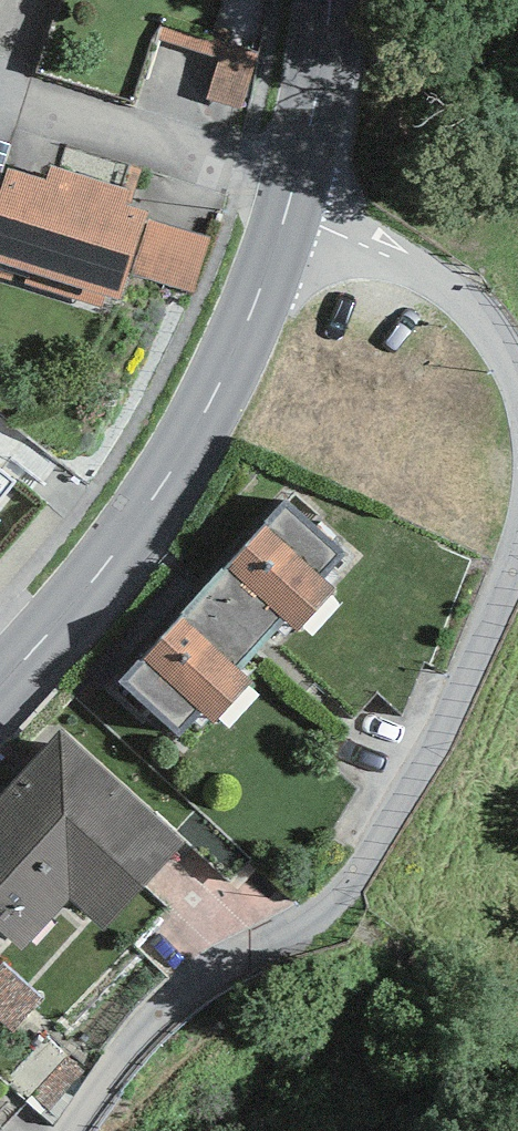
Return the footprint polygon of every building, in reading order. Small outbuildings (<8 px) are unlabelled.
[(163,24),(158,39),(218,59),(223,43),(163,24)] [(259,53),(223,43),(218,59),(206,99),(242,109),(259,53)] [(9,169),(0,195),(0,274),(102,307),(106,295),(119,299),(146,214),(125,207),(130,191),(51,165),(46,181),(9,169)] [(211,239),(150,220),(133,273),(194,292),(211,239)] [(0,468),(0,500),(15,481),(0,468)] [(205,588),(260,639),(281,617),(297,632),(336,591),(322,578),(344,554),(288,501),(205,588)] [(234,666),(260,639),(205,588),(117,681),(177,738),(202,712),(213,723),(252,682),(234,666)] [(59,730),(0,796),(0,931),(23,951),(70,898),(107,930),(186,843),(59,730)]
